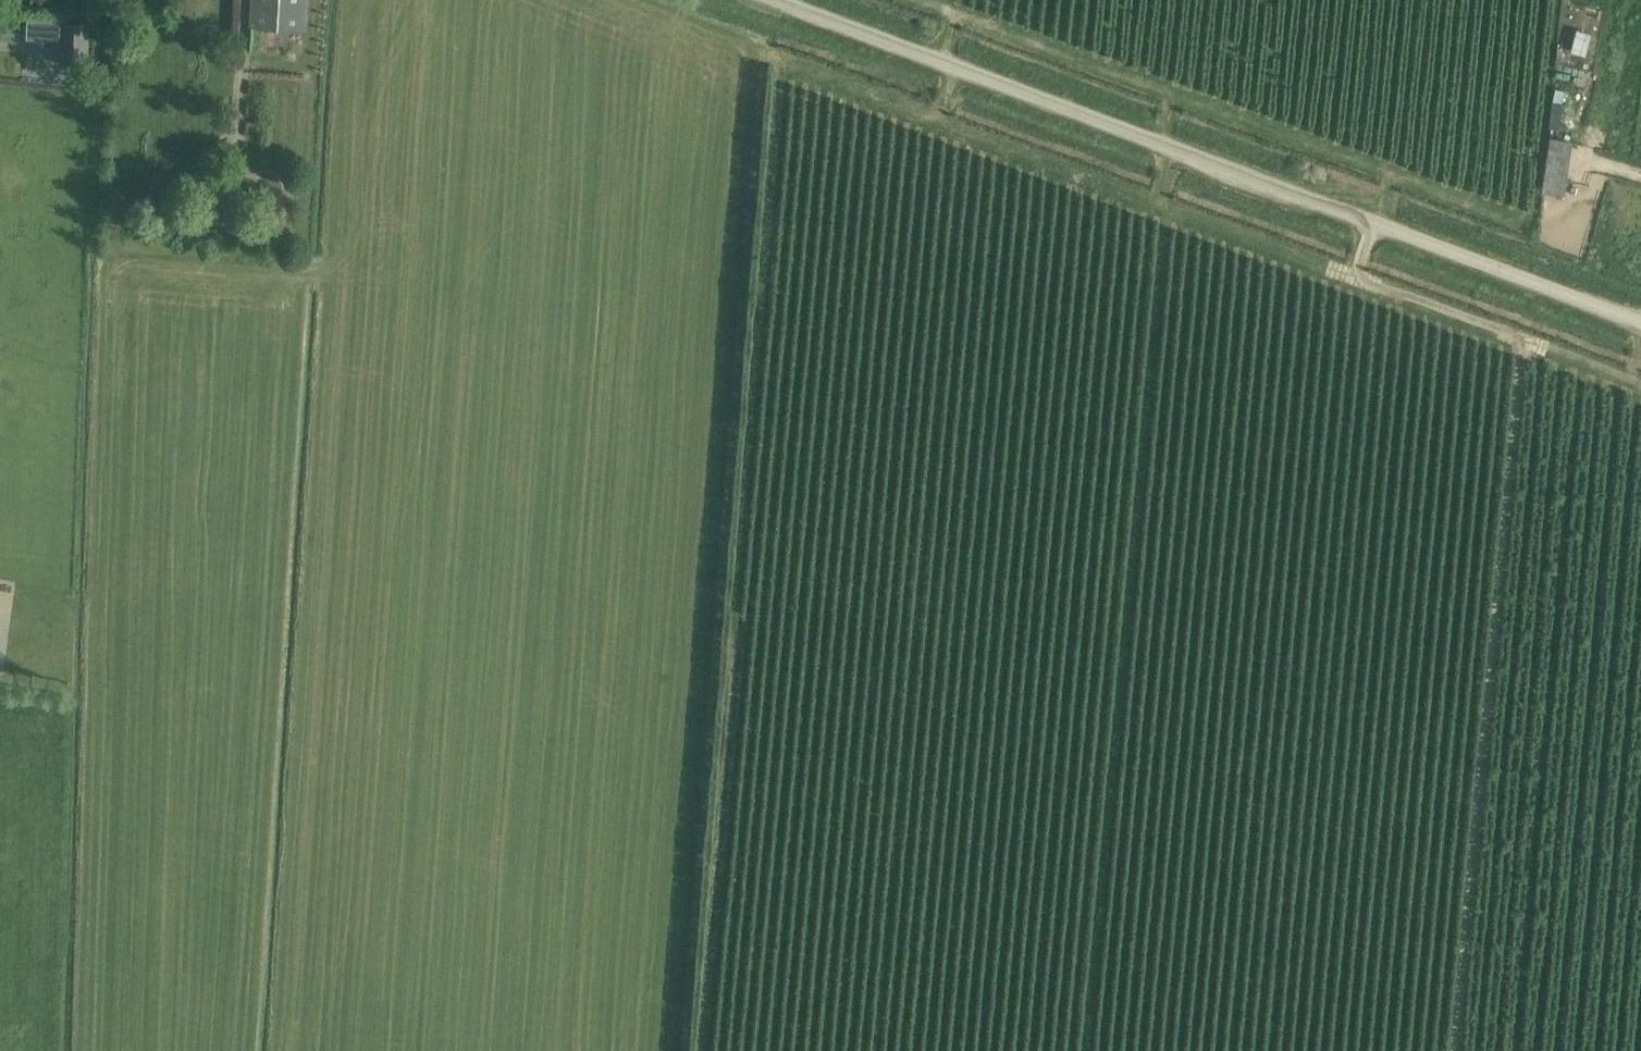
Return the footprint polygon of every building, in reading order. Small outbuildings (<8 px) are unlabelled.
[(305,28),(307,0),(252,0),(250,24),(305,28)] [(60,39),(59,65),(88,66),(90,20),(61,19),(60,39)] [(1569,51),(1584,54),(1589,31),(1573,28),(1569,51)] [(1555,85),(1552,99),(1562,102),(1566,88),(1555,85)] [(1551,101),(1548,127),(1559,128),(1562,102),(1551,101)] [(1550,136),(1539,189),(1560,193),(1571,140),(1550,136)]
